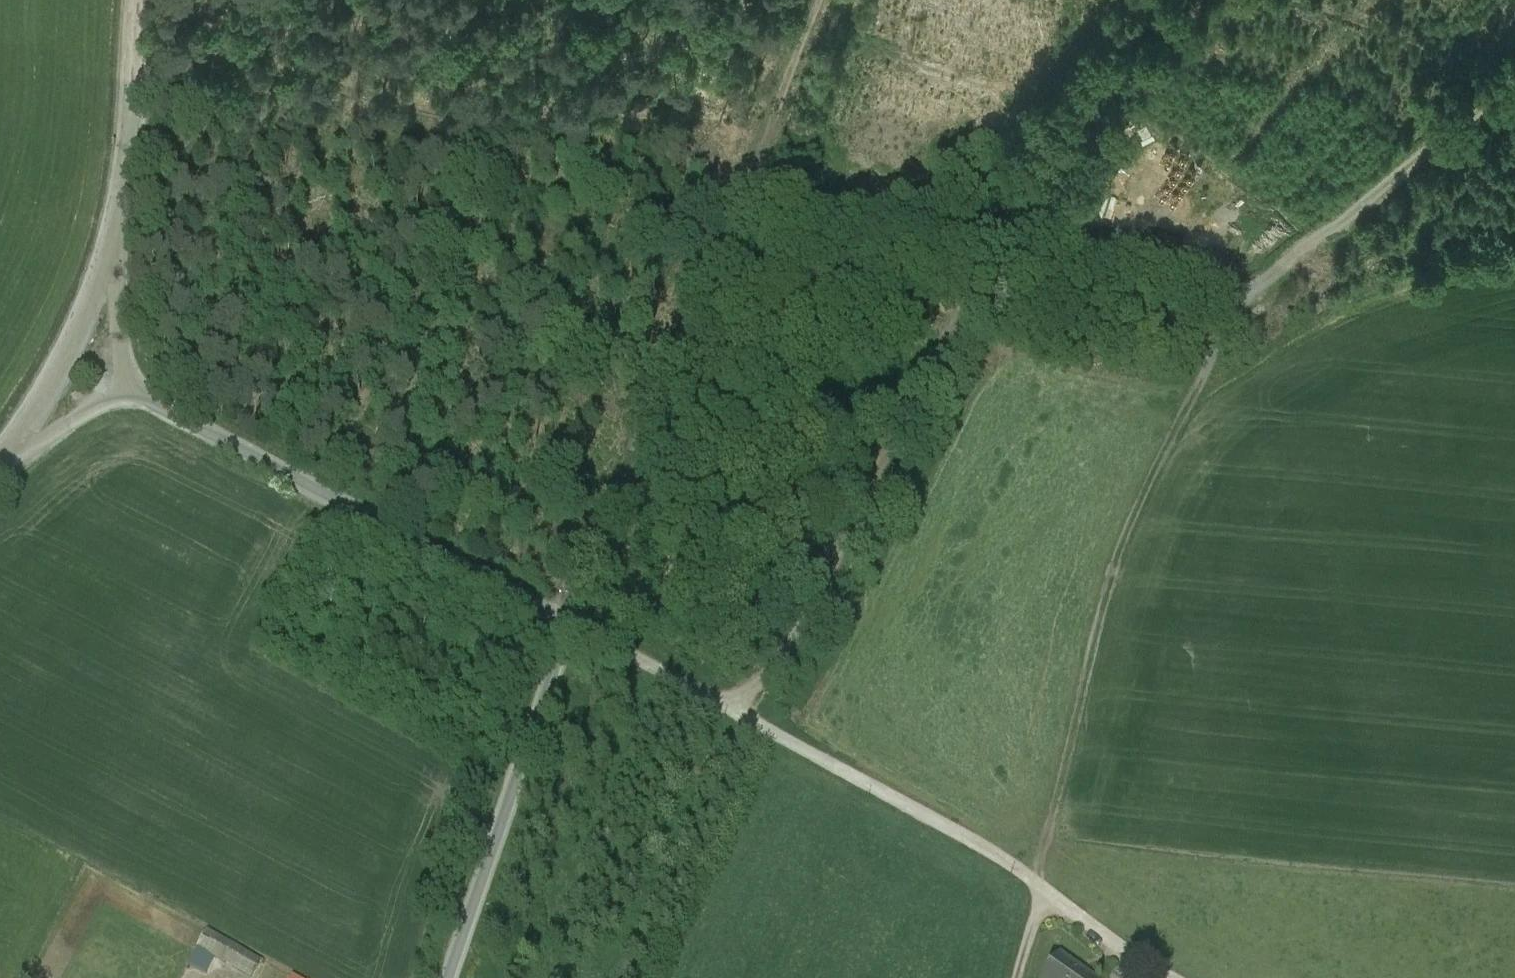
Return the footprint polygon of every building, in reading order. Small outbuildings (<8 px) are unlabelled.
[(1109,195),(1100,235),(1141,244),(1159,161),(1137,157),(1127,199),(1109,195)] [(210,933),(200,951),(250,977),(253,977),(262,961),(210,933)] [(1060,956),(1045,977),(1091,977),(1060,956)]
